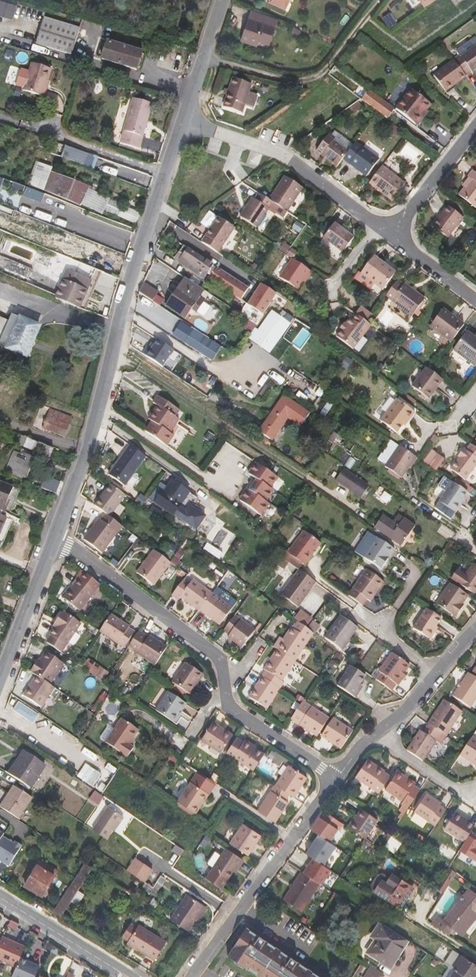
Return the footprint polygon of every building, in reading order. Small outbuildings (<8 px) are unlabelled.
[(12,20),(16,5),(0,0),(0,17),(12,20)] [(289,0),(270,0),(269,2),(286,10),(291,1),(289,0)] [(277,20),(251,11),(240,41),(257,47),(259,42),(269,45),(277,20)] [(80,28),(44,17),(36,44),(72,55),(80,28)] [(128,47),(107,41),(101,60),(137,71),(143,52),(132,49),(133,45),(129,44),(128,47)] [(453,59),(454,60),(465,76),(471,72),(473,74),(475,72),(475,46),(461,56),(459,55),(453,59)] [(445,92),(466,77),(465,76),(454,60),(433,75),(445,92)] [(36,64),(31,63),(23,90),(45,97),(48,87),(46,87),(48,81),(52,69),(50,68),(36,64)] [(242,114),(245,105),(249,92),(252,84),(232,78),(229,90),(227,95),(223,107),(242,114)] [(432,104),(411,88),(395,108),(418,126),(429,112),(427,110),(432,104)] [(368,90),(361,99),(378,112),(386,118),(394,109),(368,90)] [(249,92),(245,105),(254,108),(258,95),(249,92)] [(153,104),(133,98),(120,143),(140,149),(153,104)] [(359,103),(348,110),(352,115),(363,108),(359,103)] [(316,151),(337,167),(343,159),(348,152),(333,141),(336,138),(332,135),(316,151)] [(348,152),(343,159),(366,177),(379,159),(356,141),(348,152)] [(67,145),(62,157),(95,169),(99,157),(67,145)] [(382,166),(369,183),(392,201),(405,184),(382,166)] [(464,187),(458,195),(475,208),(475,172),(473,170),(468,176),(469,176),(471,178),(464,187)] [(94,188),(50,172),(45,186),(42,185),(40,189),(82,206),(82,204),(86,195),(90,197),(92,192),(94,188)] [(285,176),(269,200),(273,203),(276,205),(280,207),(287,212),(303,188),(285,176)] [(462,186),(464,187),(471,178),(469,176),(462,186)] [(13,183),(11,189),(23,194),(25,188),(13,183)] [(110,199),(92,192),(90,197),(86,195),(82,204),(104,213),(105,211),(109,199),(110,199)] [(273,203),(269,200),(259,193),(255,199),(253,198),(240,217),(256,228),(273,203)] [(109,199),(105,211),(113,215),(114,214),(127,220),(132,211),(126,207),(125,208),(121,206),(121,205),(109,199)] [(463,217),(448,205),(432,226),(448,238),(463,217)] [(287,212),(280,207),(276,212),(284,217),(287,212)] [(36,211),(26,208),(24,214),(49,223),(52,216),(36,209),(36,211)] [(219,217),(202,242),(203,243),(218,253),(235,228),(219,217)] [(354,238),(335,223),(323,238),(343,252),(345,249),(347,246),(354,238)] [(273,246),(280,250),(283,246),(276,241),(273,246)] [(215,266),(187,248),(178,262),(199,276),(202,271),(207,274),(209,272),(211,274),(215,266)] [(291,249),(286,255),(292,259),(293,260),(297,253),(291,249)] [(396,272),(374,256),(361,273),(356,280),(368,289),(373,282),(383,290),(396,272)] [(307,279),(312,272),(293,260),(292,259),(279,278),(297,289),(302,282),(305,278),(307,279)] [(91,277),(94,267),(74,261),(71,271),(91,277)] [(454,262),(451,267),(458,272),(462,268),(454,262)] [(250,270),(254,273),(259,267),(254,263),(250,270)] [(215,266),(211,274),(208,278),(241,300),(248,288),(215,266)] [(92,281),(67,271),(56,296),(55,299),(80,309),(92,281)] [(29,278),(26,283),(38,288),(41,283),(29,278)] [(208,293),(185,278),(166,306),(185,319),(191,310),(211,323),(219,311),(203,300),(208,293)] [(404,285),(398,280),(386,296),(412,316),(425,299),(405,284),(404,285)] [(143,284),(139,293),(152,301),(158,293),(143,284)] [(261,284),(255,293),(267,301),(273,292),(261,284)] [(249,302),(264,312),(270,303),(267,301),(255,293),(249,302)] [(247,304),(240,315),(256,325),(263,314),(247,304)] [(361,306),(355,314),(366,322),(372,315),(361,306)] [(203,338),(205,335),(192,327),(166,310),(166,309),(160,319),(188,338),(182,346),(193,353),(198,356),(203,349),(198,346),(199,344),(203,338)] [(451,342),(464,325),(443,309),(430,326),(451,342)] [(290,321),(273,310),(259,332),(276,343),(290,321)] [(372,315),(366,322),(371,326),(380,314),(375,310),(372,315)] [(9,321),(0,341),(0,345),(28,358),(42,328),(12,314),(9,321)] [(371,326),(366,322),(355,314),(351,320),(350,319),(336,337),(353,349),(371,326)] [(0,317),(0,341),(9,321),(0,317)] [(215,342),(219,335),(210,329),(210,328),(197,319),(192,327),(205,335),(215,342)] [(467,331),(453,350),(475,367),(475,365),(475,338),(467,331)] [(259,332),(253,342),(270,353),(276,343),(259,332)] [(203,338),(199,344),(205,347),(209,341),(203,338)] [(142,354),(162,367),(173,350),(157,339),(154,345),(151,349),(148,348),(147,347),(142,354)] [(428,399),(443,380),(430,371),(426,368),(412,386),(428,399)] [(175,417),(180,410),(158,395),(153,403),(157,406),(148,419),(152,422),(145,431),(167,446),(174,436),(170,433),(179,420),(175,417)] [(310,413),(284,395),(259,431),(272,441),(288,418),(301,427),(310,413)] [(321,413),(326,416),(335,403),(330,399),(321,413)] [(406,421),(407,422),(415,412),(397,399),(380,421),(396,433),(403,425),(406,421)] [(72,418),(51,409),(43,429),(64,437),(72,418)] [(317,418),(323,421),(326,416),(321,413),(320,412),(317,418)] [(339,435),(334,431),(328,440),(333,443),(339,435)] [(208,432),(204,438),(210,442),(211,441),(214,437),(214,436),(208,432)] [(54,449),(21,435),(17,444),(50,458),(54,449)] [(386,464),(399,445),(391,440),(379,458),(386,464)] [(470,443),(466,449),(464,447),(457,457),(459,458),(451,469),(465,480),(475,465),(475,448),(470,443)] [(417,458),(399,445),(386,464),(385,466),(401,478),(409,467),(410,468),(417,458)] [(131,446),(110,475),(126,487),(148,458),(131,446)] [(443,458),(430,449),(421,460),(435,470),(443,458)] [(20,455),(14,452),(6,470),(25,478),(34,457),(22,452),(20,455)] [(278,478),(256,462),(248,473),(257,479),(262,483),(259,488),(256,485),(255,485),(254,485),(253,485),(252,485),(249,490),(248,488),(239,500),(261,516),(269,504),(265,502),(273,491),(270,489),(278,478)] [(361,481),(343,468),(336,480),(359,496),(364,487),(359,484),(361,481)] [(257,479),(252,485),(253,485),(254,485),(255,485),(256,485),(259,488),(262,483),(257,479)] [(164,491),(162,493),(156,502),(156,503),(173,515),(195,531),(205,517),(190,506),(186,512),(179,507),(189,493),(172,481),(165,492),(164,491)] [(369,486),(361,481),(359,484),(364,487),(359,496),(361,497),(369,486)] [(1,549),(13,520),(2,516),(14,488),(0,482),(0,548),(1,549)] [(462,500),(467,492),(452,482),(439,502),(455,513),(461,505),(459,504),(462,500)] [(60,489),(46,483),(44,489),(58,495),(60,489)] [(126,495),(111,484),(99,500),(114,511),(126,495)] [(156,502),(162,493),(158,490),(156,491),(152,496),(152,499),(156,502)] [(114,511),(99,500),(95,506),(107,515),(109,517),(114,511)] [(292,512),(298,516),(301,510),(296,506),(292,512)] [(383,514),(378,522),(394,533),(390,539),(401,546),(414,526),(400,516),(395,523),(383,514)] [(122,526),(109,517),(107,515),(100,524),(97,522),(84,540),(102,553),(122,526)] [(394,533),(378,522),(374,528),(390,539),(394,533)] [(304,530),(288,553),(302,563),(304,565),(321,543),(304,530)] [(395,549),(376,537),(363,557),(381,569),(395,549)] [(174,556),(171,561),(180,567),(183,564),(179,561),(185,553),(180,549),(174,556)] [(171,563),(170,562),(154,550),(137,573),(154,586),(171,563)] [(288,553),(283,559),(289,563),(298,569),(302,563),(288,553)] [(283,558),(278,565),(284,570),(289,563),(283,559),(283,558)] [(473,563),(459,584),(475,595),(475,565),(473,563)] [(384,582),(367,569),(348,595),(361,605),(362,605),(367,599),(370,601),(384,582)] [(297,607),(316,582),(299,570),(281,595),(297,607)] [(101,585),(83,572),(72,585),(74,586),(64,598),(80,611),(101,585)] [(184,579),(172,595),(178,600),(180,597),(199,611),(200,610),(212,594),(193,579),(190,583),(184,579)] [(463,603),(468,595),(450,583),(436,603),(456,616),(462,607),(461,606),(463,603)] [(233,608),(213,593),(212,594),(200,610),(220,625),(233,608)] [(433,630),(436,626),(442,618),(426,608),(413,628),(430,639),(435,632),(433,630)] [(57,624),(56,627),(72,638),(82,623),(64,611),(56,623),(57,624)] [(130,627),(111,615),(100,632),(124,648),(135,632),(129,628),(130,627)] [(235,615),(224,631),(229,635),(228,637),(242,648),(255,630),(235,615)] [(358,627),(351,622),(350,622),(349,621),(348,620),(341,615),(324,637),(342,650),(350,640),(349,640),(358,627)] [(313,620),(307,629),(313,633),(314,634),(321,626),(313,620)] [(313,633),(307,629),(297,621),(292,628),(291,628),(283,639),(276,649),(277,650),(295,661),(313,633)] [(72,638),(56,627),(50,635),(51,636),(47,643),(61,653),(72,638)] [(156,666),(168,648),(150,636),(148,637),(139,631),(128,648),(156,666)] [(280,637),(273,647),(276,649),(283,639),(280,637)] [(169,649),(177,654),(182,647),(174,641),(169,649)] [(327,646),(323,651),(330,656),(333,651),(327,646)] [(295,661),(277,650),(264,669),(282,681),(295,661)] [(39,660),(30,672),(36,676),(50,685),(64,664),(46,652),(40,661),(39,660)] [(376,680),(391,691),(396,684),(397,685),(402,679),(401,678),(406,672),(410,665),(392,653),(379,671),(381,673),(376,680)] [(204,675),(186,662),(172,682),(190,695),(204,675)] [(357,688),(360,684),(366,675),(350,665),(337,686),(355,697),(360,690),(357,688)] [(102,668),(97,676),(103,681),(109,672),(102,668)] [(468,672),(453,696),(470,708),(475,698),(475,678),(468,672)] [(41,708),(54,688),(50,685),(36,676),(23,696),(41,708)] [(280,689),(262,677),(249,697),(266,709),(280,689)] [(187,704),(168,692),(155,710),(174,723),(187,704)] [(444,699),(428,724),(442,733),(446,736),(462,711),(444,699)] [(302,703),(291,719),(317,737),(329,719),(303,701),(302,703)] [(32,724),(39,712),(23,703),(16,715),(32,724)] [(139,730),(122,718),(105,743),(127,757),(134,748),(129,745),(139,730)] [(353,731),(333,718),(321,736),(341,749),(353,731)] [(233,735),(213,721),(201,739),(221,752),(233,735)] [(420,730),(407,750),(407,751),(409,752),(423,761),(436,741),(440,744),(446,736),(442,733),(428,724),(423,732),(420,730)] [(254,770),(265,754),(244,740),(243,741),(237,737),(227,753),(254,770)] [(460,755),(475,765),(475,739),(472,737),(465,749),(460,755)] [(23,751),(8,773),(31,788),(46,766),(23,751)] [(171,755),(167,760),(174,765),(178,759),(171,755)] [(274,777),(281,765),(266,757),(259,770),(274,777)] [(384,785),(390,776),(384,772),(385,770),(367,759),(355,777),(379,792),(384,785)] [(289,794),(293,797),(307,777),(289,765),(276,785),(289,794)] [(103,767),(90,786),(96,790),(102,794),(115,775),(103,767)] [(408,807),(420,789),(414,785),(415,783),(397,771),(385,789),(403,801),(402,803),(408,807)] [(209,794),(191,782),(178,802),(195,814),(209,794)] [(10,795),(1,808),(18,819),(33,798),(14,785),(8,794),(10,795)] [(258,811),(275,822),(288,802),(285,800),(289,794),(276,785),(275,785),(258,811)] [(96,791),(91,799),(99,805),(105,797),(96,791)] [(435,825),(446,809),(440,805),(440,804),(441,803),(426,793),(414,811),(435,825)] [(408,807),(402,803),(396,812),(403,816),(408,807)] [(93,829),(103,836),(106,838),(112,829),(114,831),(124,816),(108,806),(93,829)] [(356,814),(348,827),(365,838),(378,819),(361,809),(357,815),(356,814)] [(470,832),(474,826),(461,818),(462,816),(455,811),(444,828),(465,841),(470,832)] [(461,818),(474,826),(475,824),(462,816),(461,818)] [(320,817),(310,830),(319,835),(329,842),(337,829),(320,817)] [(261,835),(243,823),(230,843),(248,855),(261,835)] [(470,832),(465,841),(459,850),(475,860),(475,835),(470,832)] [(319,835),(306,854),(313,859),(323,865),(336,846),(329,842),(319,835)] [(10,866),(23,846),(16,841),(14,843),(3,836),(0,841),(0,860),(10,866)] [(366,850),(370,844),(360,838),(357,844),(366,850)] [(447,843),(440,854),(452,861),(459,849),(447,843)] [(239,867),(244,860),(226,848),(206,877),(221,888),(233,871),(237,865),(239,867)] [(136,858),(128,870),(145,882),(146,882),(154,870),(136,858)] [(313,859),(304,873),(320,883),(322,884),(331,871),(323,865),(313,859)] [(58,870),(40,860),(37,864),(24,886),(42,896),(55,875),(58,870)] [(85,863),(53,912),(60,916),(92,868),(85,863)] [(436,888),(444,893),(457,873),(449,867),(437,887),(436,888)] [(301,871),(283,900),(302,912),(320,883),(301,871)] [(153,887),(158,890),(165,878),(161,875),(153,887)] [(368,887),(373,891),(382,878),(376,875),(368,887)] [(382,878),(373,891),(400,908),(413,888),(399,878),(399,879),(392,875),(387,882),(382,878)] [(146,882),(145,882),(142,887),(146,890),(154,895),(158,890),(153,887),(146,882)] [(468,889),(443,920),(441,919),(435,926),(447,933),(452,927),(462,935),(475,917),(475,895),(468,889)] [(187,930),(188,931),(194,923),(205,906),(187,893),(170,919),(187,930)] [(153,898),(149,905),(155,909),(160,903),(153,898)] [(207,907),(205,906),(194,923),(196,924),(207,907)] [(122,937),(129,941),(138,926),(132,922),(122,937)] [(408,941),(379,922),(370,936),(374,939),(366,952),(391,968),(408,941)] [(129,941),(127,943),(155,960),(167,941),(139,924),(138,926),(129,941)] [(246,927),(227,955),(260,976),(322,976),(246,927)] [(0,952),(0,960),(20,968),(24,960),(28,948),(6,938),(0,952)] [(453,950),(444,964),(455,970),(465,976),(475,976),(475,965),(453,950)] [(24,960),(20,968),(16,976),(39,976),(43,968),(24,960)] [(363,976),(381,976),(383,974),(370,966),(363,976)]
